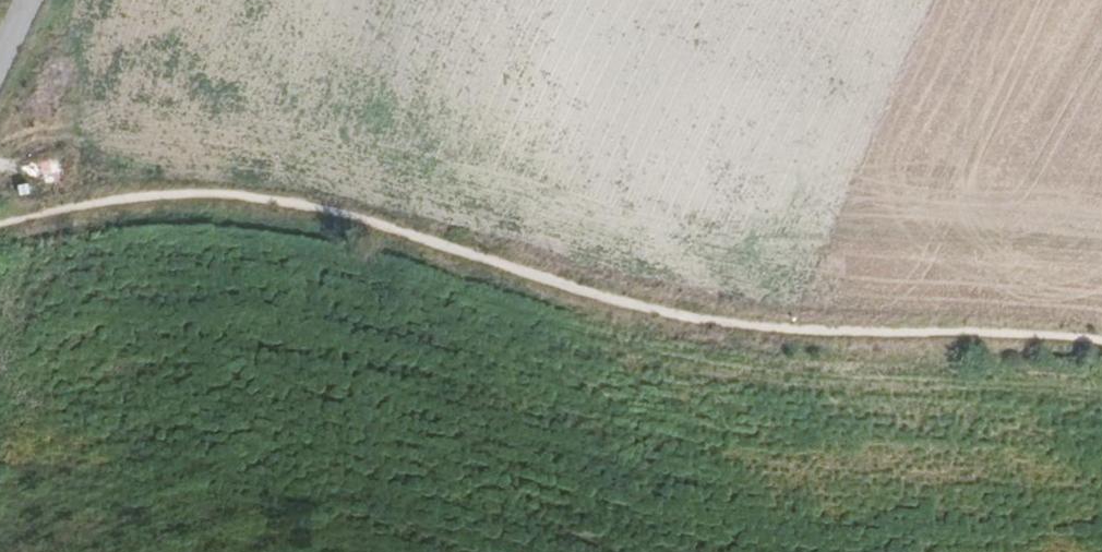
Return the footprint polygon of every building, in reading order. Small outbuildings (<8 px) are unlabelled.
[(62,192),(64,158),(37,157),(36,183),(20,183),(20,190),(62,192)]
